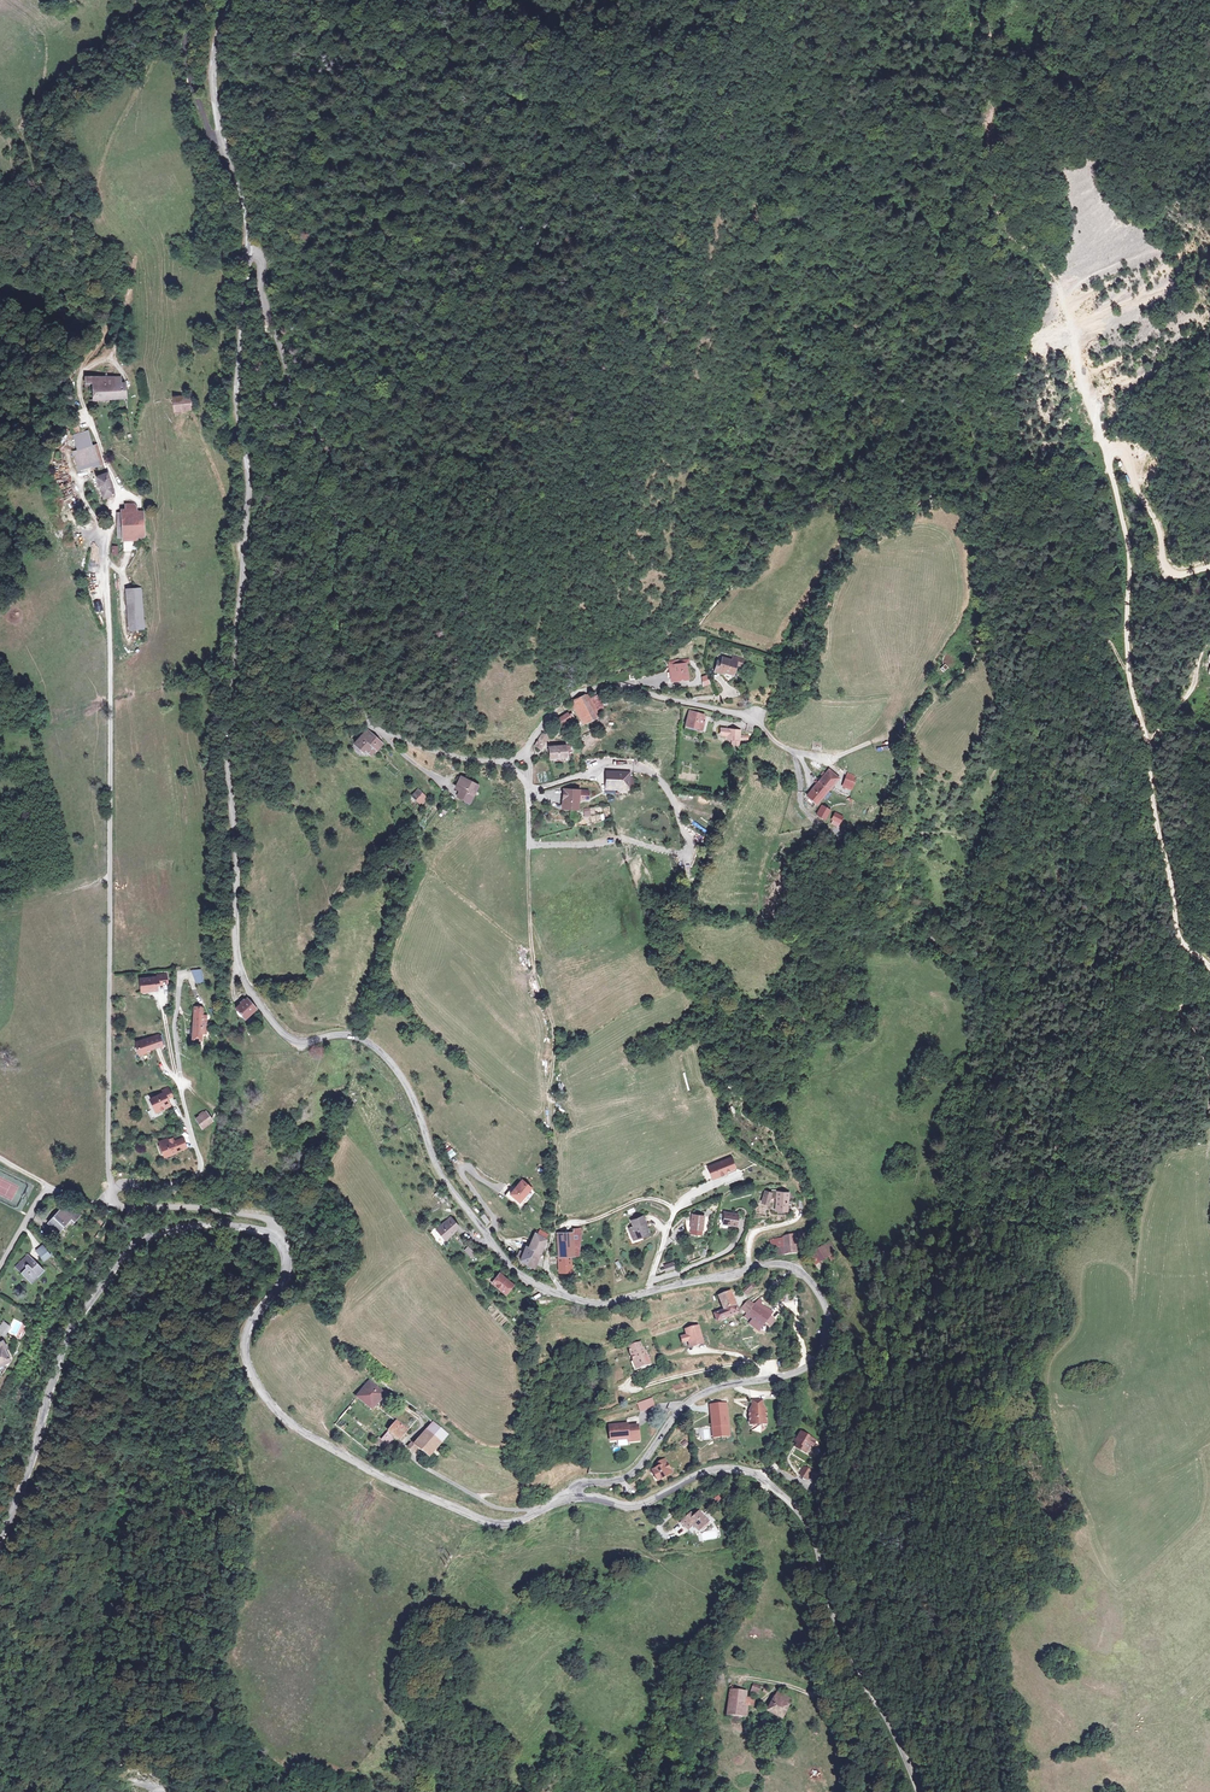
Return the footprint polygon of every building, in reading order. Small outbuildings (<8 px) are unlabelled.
[(122,374),(82,376),(83,381),(90,381),(91,400),(130,398),(129,380),(123,380),(122,374)] [(189,395),(171,397),(173,412),(191,410),(189,395)] [(90,446),(86,432),(72,436),(76,449),(71,451),(77,471),(102,465),(96,444),(90,446)] [(67,502),(69,507),(78,504),(76,499),(67,502)] [(124,509),(120,509),(122,542),(138,541),(138,539),(145,538),(143,511),(136,511),(136,503),(124,503),(124,509)] [(142,587),(124,589),(127,631),(144,630),(142,587)] [(941,662),(944,663),(940,670),(944,672),(947,667),(953,670),(957,661),(945,655),(941,662)] [(732,659),(720,657),(713,673),(731,676),(736,664),(742,662),(744,659),(732,656),(732,659)] [(688,660),(667,661),(668,680),(689,679),(688,660)] [(603,707),(597,695),(590,699),(588,694),(562,706),(565,712),(572,709),(580,726),(598,718),(595,711),(603,707)] [(706,715),(686,710),(682,727),(702,732),(706,715)] [(570,722),(565,714),(553,721),(558,729),(570,722)] [(386,743),(367,726),(352,744),(361,752),(363,751),(372,759),(386,743)] [(742,730),(719,727),(719,735),(728,736),(727,741),(740,743),(742,730)] [(543,730),(534,746),(539,750),(549,733),(543,730)] [(571,745),(546,747),(548,761),(572,759),(571,745)] [(839,776),(827,768),(806,795),(816,805),(839,776)] [(629,773),(604,772),(604,789),(629,790),(629,773)] [(858,777),(845,772),(839,787),(852,792),(858,777)] [(483,784),(458,773),(450,788),(456,790),(453,798),(472,807),(483,784)] [(591,789),(558,788),(557,811),(578,812),(579,800),(590,801),(591,789)] [(426,798),(417,789),(408,794),(423,805),(426,798)] [(831,813),(820,805),(815,816),(826,822),(831,813)] [(839,826),(843,816),(833,812),(830,823),(839,826)] [(191,970),(194,984),(204,982),(201,968),(191,970)] [(168,984),(167,973),(136,975),(137,993),(159,992),(158,985),(168,984)] [(244,1021),(256,1009),(244,996),(232,1008),(244,1021)] [(204,1007),(191,1006),(188,1042),(200,1043),(201,1033),(207,1033),(208,1013),(204,1013),(204,1007)] [(163,1046),(159,1033),(131,1041),(136,1059),(149,1056),(148,1050),(163,1046)] [(174,1098),(169,1086),(158,1091),(159,1094),(146,1099),(154,1117),(169,1110),(165,1101),(174,1098)] [(213,1122),(205,1110),(193,1119),(200,1130),(213,1122)] [(165,1137),(156,1142),(162,1160),(174,1157),(186,1150),(181,1138),(169,1142),(165,1137)] [(445,1153),(449,1159),(456,1154),(452,1148),(445,1153)] [(736,1169),(730,1155),(705,1166),(712,1180),(736,1169)] [(533,1189),(522,1180),(509,1195),(520,1204),(533,1189)] [(771,1192),(763,1191),(759,1203),(767,1207),(770,1202),(774,1202),(772,1214),(787,1215),(787,1193),(777,1191),(776,1197),(771,1196),(771,1192)] [(80,1217),(68,1204),(46,1225),(58,1237),(80,1217)] [(740,1213),(723,1210),(721,1225),(737,1228),(740,1213)] [(463,1228),(452,1214),(435,1228),(445,1242),(463,1228)] [(480,1217),(486,1225),(490,1222),(484,1214),(480,1217)] [(704,1216),(690,1215),(689,1229),(703,1231),(704,1216)] [(643,1216),(631,1220),(627,1227),(632,1243),(651,1235),(643,1216)] [(578,1258),(582,1230),(555,1234),(558,1274),(570,1271),(571,1259),(578,1258)] [(783,1237),(770,1238),(769,1248),(775,1247),(774,1255),(791,1257),(800,1253),(798,1233),(783,1237)] [(546,1240),(534,1234),(524,1244),(517,1262),(534,1272),(546,1240)] [(838,1252),(831,1240),(808,1253),(816,1266),(826,1260),(828,1263),(835,1259),(833,1255),(838,1252)] [(43,1245),(36,1250),(44,1260),(51,1255),(43,1245)] [(479,1256),(467,1245),(462,1250),(474,1261),(479,1256)] [(43,1272),(27,1256),(15,1268),(31,1284),(43,1272)] [(675,1269),(672,1261),(661,1265),(664,1273),(675,1269)] [(514,1285),(497,1273),(489,1284),(506,1296),(514,1285)] [(753,1290),(748,1284),(740,1291),(745,1296),(753,1290)] [(730,1291),(717,1296),(722,1311),(711,1314),(716,1324),(740,1315),(730,1291)] [(753,1304),(748,1300),(740,1309),(745,1323),(766,1335),(775,1324),(770,1319),(775,1313),(762,1305),(763,1302),(759,1297),(753,1304)] [(3,1321),(0,1323),(0,1336),(2,1337),(10,1328),(3,1321)] [(700,1325),(683,1329),(684,1335),(678,1337),(681,1345),(686,1343),(688,1351),(705,1346),(700,1325)] [(639,1343),(626,1348),(633,1371),(651,1365),(639,1343)] [(386,1394),(369,1380),(355,1398),(372,1412),(386,1394)] [(653,1398),(637,1403),(640,1412),(655,1407),(653,1398)] [(766,1398),(747,1399),(748,1428),(767,1427),(766,1398)] [(726,1404),(710,1406),(713,1438),(730,1437),(726,1404)] [(396,1421),(386,1433),(399,1443),(409,1432),(396,1421)] [(448,1436),(432,1422),(412,1446),(428,1459),(448,1436)] [(636,1422),(607,1424),(609,1444),(638,1441),(636,1422)] [(816,1441),(799,1431),(791,1445),(809,1455),(816,1441)] [(385,1434),(380,1441),(388,1447),(393,1439),(385,1434)] [(686,1440),(680,1443),(683,1448),(689,1445),(686,1440)] [(673,1475),(664,1459),(655,1464),(657,1468),(649,1472),(655,1484),(673,1475)] [(813,1471),(802,1466),(797,1475),(808,1481),(813,1471)] [(688,1513),(677,1524),(687,1533),(691,1530),(696,1535),(708,1523),(698,1513),(693,1518),(688,1513)] [(763,1689),(752,1685),(749,1696),(760,1699),(763,1689)] [(748,1690),(728,1688),(726,1717),(745,1719),(748,1690)] [(793,1701),(777,1693),(766,1713),(782,1722),(793,1701)]
